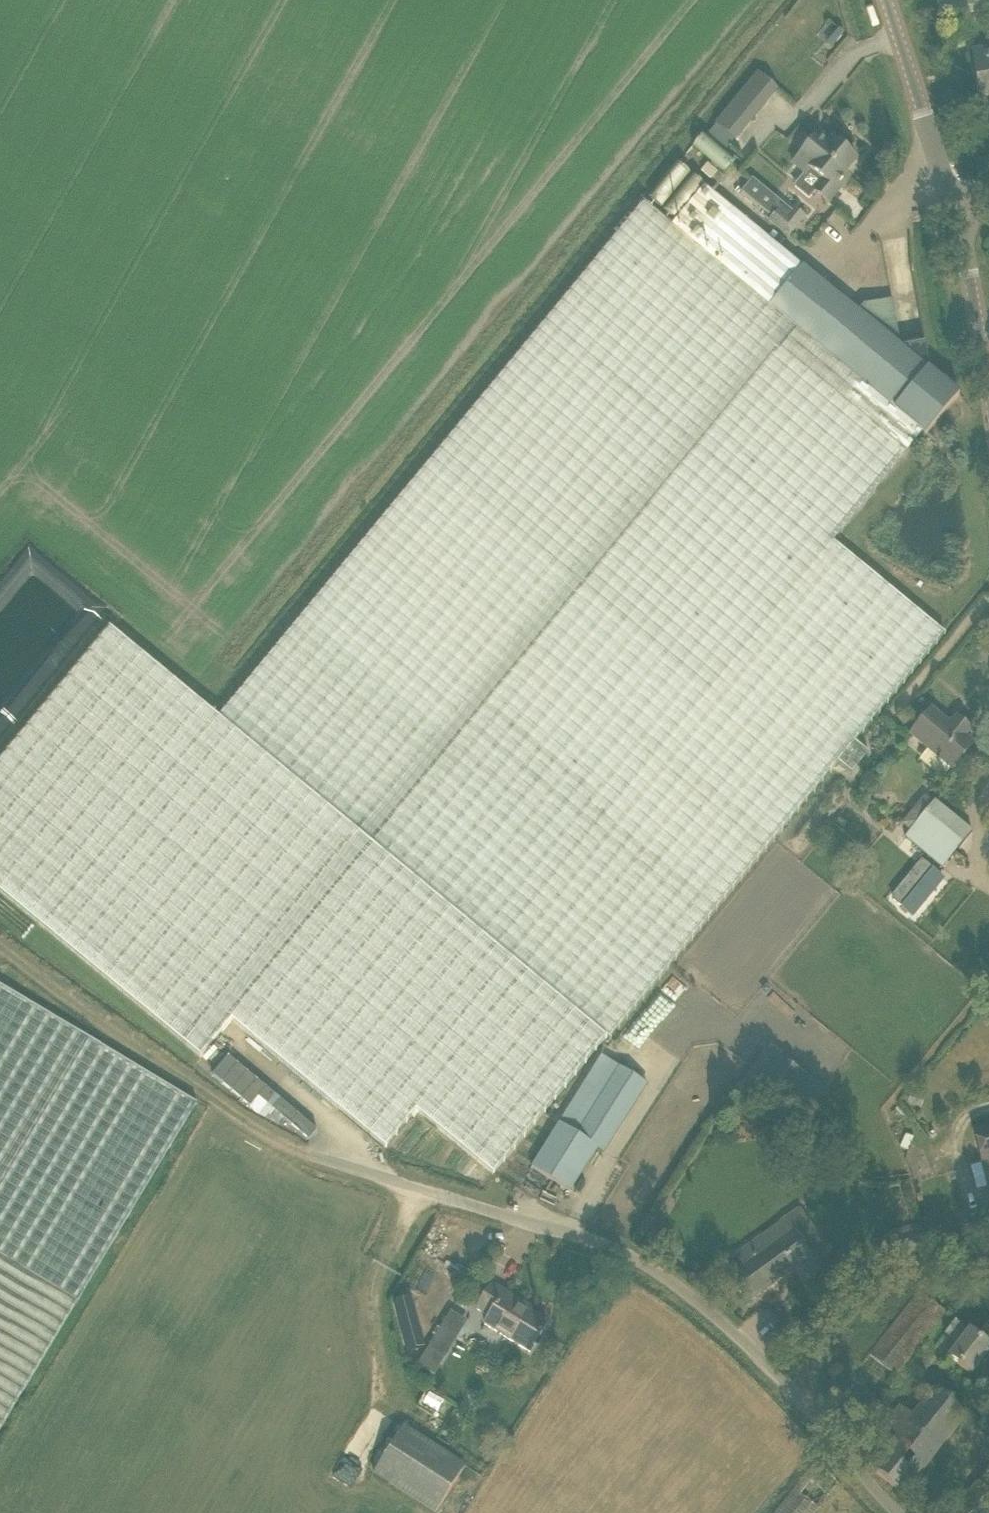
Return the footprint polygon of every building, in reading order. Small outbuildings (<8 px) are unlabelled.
[(972,52),(979,97),(988,96),(988,49),(972,52)] [(717,124),(735,139),(756,115),(737,99),(717,124)] [(818,133),(801,153),(814,163),(794,187),(809,199),(815,192),(828,203),(849,177),(844,173),(856,159),(833,140),(830,143),(818,133)] [(900,348),(859,313),(705,187),(673,227),(644,203),(220,716),(606,1036),(609,1038),(838,762),(852,774),(869,753),(855,741),(944,635),(833,542),(923,433),(926,436),(959,396),(929,370),(929,369),(925,343),(900,348)] [(790,239),(807,217),(795,208),(792,211),(788,217),(778,209),(772,218),(769,222),(790,239)] [(606,1036),(220,716),(110,629),(0,763),(0,893),(200,1057),(231,1021),(385,1147),(416,1110),(493,1174),(606,1036)] [(950,725),(931,709),(909,736),(951,770),(973,744),(964,737),(971,729),(957,717),(950,725)] [(972,832),(934,800),(905,834),(943,866),(972,832)] [(903,907),(902,908),(912,917),(939,886),(928,877),(934,870),(924,861),(892,897),(903,907)] [(196,1103),(0,985),(0,1431),(196,1103)] [(229,1057),(213,1075),(251,1107),(259,1097),(268,1104),(276,1095),(229,1057)] [(532,1167),(564,1187),(569,1191),(597,1148),(603,1152),(647,1082),(619,1065),(577,1134),(560,1123),(532,1167)] [(317,1130),(280,1099),(273,1108),(309,1139),(317,1130)] [(974,1134),(988,1190),(988,1130),(974,1134)] [(746,1304),(826,1246),(799,1209),(762,1235),(771,1247),(728,1278),(746,1304)] [(987,1228),(982,1209),(968,1213),(974,1232),(987,1228)] [(929,1252),(922,1232),(889,1243),(895,1263),(929,1252)] [(530,1352),(548,1323),(519,1306),(521,1302),(492,1283),(477,1308),(490,1316),(485,1324),(530,1352)] [(457,1339),(468,1321),(451,1311),(440,1328),(457,1339)] [(946,1334),(959,1345),(950,1357),(971,1374),(988,1351),(988,1346),(970,1331),(969,1332),(955,1320),(945,1334),(946,1334)] [(834,1379),(844,1370),(838,1363),(828,1373),(834,1379)] [(967,1415),(934,1389),(913,1416),(900,1405),(867,1445),(881,1456),(872,1468),(903,1495),(967,1415)] [(466,1467),(404,1428),(403,1427),(374,1472),(436,1512),(466,1467)] [(803,1479),(775,1512),(814,1512),(838,1483),(816,1464),(803,1479)]
